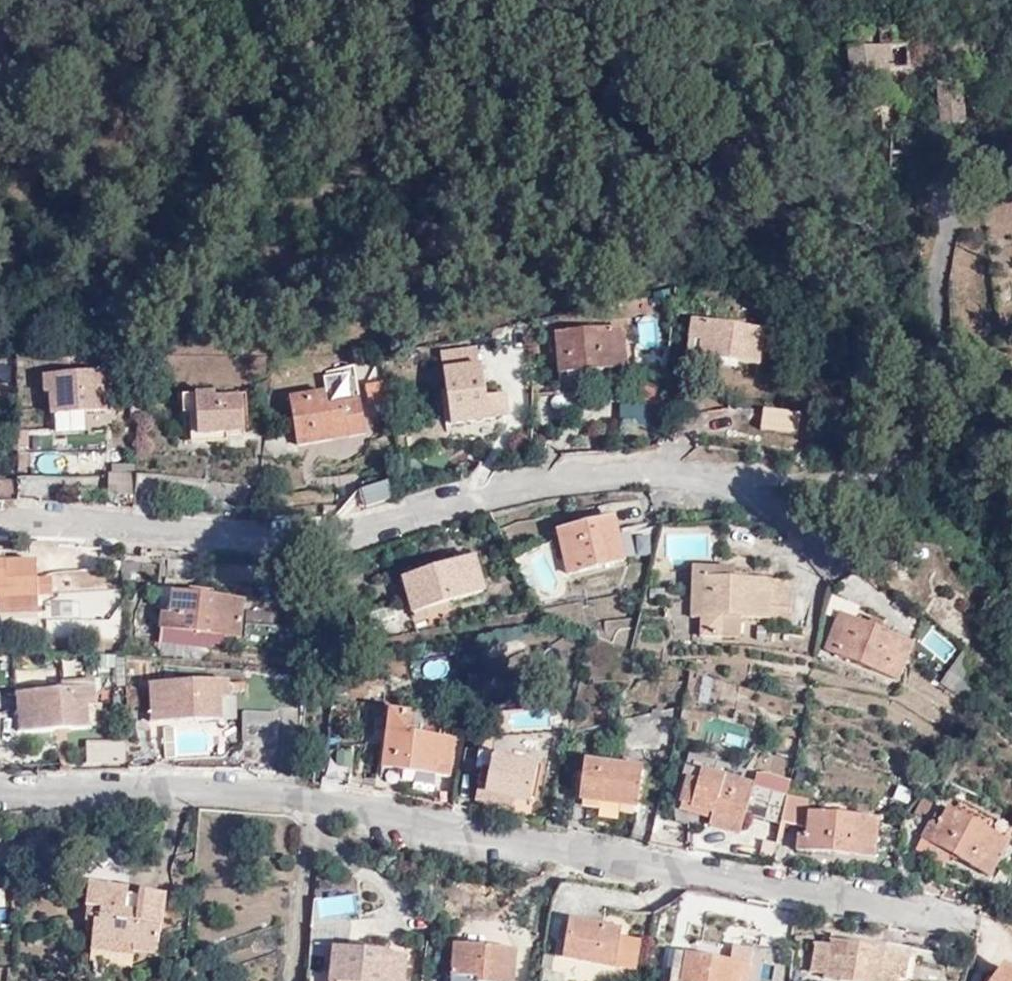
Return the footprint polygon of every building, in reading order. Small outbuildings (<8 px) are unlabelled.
[(890,28),(870,28),(870,45),(872,65),(868,66),(869,92),(887,92),(885,66),(907,65),(906,42),(890,42),(890,28)] [(879,128),(910,127),(908,104),(887,92),(869,92),(868,66),(872,65),(870,45),(846,45),(850,108),(878,109),(879,128)] [(941,127),(966,124),(963,85),(938,87),(941,127)] [(656,320),(639,319),(637,345),(655,347),(656,320)] [(702,356),(756,368),(763,335),(699,319),(694,340),(704,344),(702,356)] [(563,372),(625,369),(623,331),(563,333),(563,372)] [(454,426),(510,417),(508,398),(487,401),(482,369),(446,375),(454,426)] [(323,376),(326,404),(355,401),(352,373),(323,376)] [(112,380),(39,378),(40,398),(51,398),(51,419),(113,418),(112,380)] [(692,404),(712,409),(716,394),(696,390),(692,404)] [(298,445),(367,436),(363,404),(322,409),(320,395),(292,398),(298,445)] [(201,436),(244,435),(244,401),(216,401),(215,396),(185,396),(185,417),(201,416),(201,436)] [(620,427),(651,428),(651,402),(620,401),(620,427)] [(772,433),(812,438),(813,418),(773,415),(772,433)] [(136,497),(137,474),(107,473),(106,496),(136,497)] [(19,476),(0,478),(0,502),(20,500),(19,476)] [(362,511),(391,501),(383,483),(356,491),(362,511)] [(575,575),(629,564),(619,523),(567,533),(575,575)] [(451,603),(484,593),(474,559),(405,579),(420,635),(456,624),(451,603)] [(142,563),(123,562),(124,589),(143,589),(142,563)] [(41,601),(39,564),(0,564),(0,602),(2,602),(41,601)] [(695,573),(695,620),(705,621),(705,639),(744,640),(744,622),(770,623),(770,629),(792,630),(791,586),(737,583),(737,573),(695,573)] [(120,591),(42,596),(45,642),(123,637),(120,591)] [(159,633),(240,641),(244,606),(174,598),(171,619),(161,618),(159,633)] [(41,614),(41,601),(2,602),(2,614),(41,614)] [(298,637),(295,618),(253,610),(250,630),(298,637)] [(903,678),(916,641),(844,615),(828,653),(903,678)] [(705,621),(695,620),(694,639),(705,639),(705,621)] [(238,648),(240,641),(159,633),(157,645),(205,651),(206,644),(238,648)] [(932,635),(925,646),(947,661),(954,650),(932,635)] [(942,682),(977,706),(962,651),(942,682)] [(23,729),(92,727),(91,704),(101,704),(101,688),(22,691),(23,729)] [(150,727),(226,727),(224,705),(231,705),(230,689),(149,690),(150,727)] [(241,714),(241,744),(277,743),(277,713),(241,714)] [(388,774),(450,780),(453,742),(410,739),(411,719),(390,718),(388,774)] [(129,763),(129,741),(88,740),(88,764),(129,763)] [(319,787),(335,790),(340,753),(324,751),(319,787)] [(509,755),(485,751),(478,791),(514,797),(529,800),(536,764),(508,759),(509,755)] [(584,768),(581,803),(641,809),(643,773),(584,768)] [(780,827),(786,798),(683,769),(674,805),(713,816),(709,830),(738,837),(744,817),(780,827)] [(514,797),(478,791),(476,802),(512,808),(514,797)] [(812,805),(786,798),(780,827),(800,832),(798,851),(877,858),(879,822),(811,816),(812,805)] [(920,825),(929,810),(921,804),(911,819),(920,825)] [(920,841),(949,856),(991,879),(1008,848),(938,810),(920,841)] [(941,869),(949,856),(920,841),(914,855),(941,869)] [(127,950),(126,956),(149,960),(160,901),(137,896),(136,902),(122,900),(123,894),(85,887),(81,909),(96,911),(93,925),(87,925),(84,943),(127,950)] [(11,893),(0,894),(0,913),(11,913),(11,893)] [(354,900),(312,900),(312,938),(354,939),(354,900)] [(564,955),(615,964),(621,928),(570,920),(564,955)] [(125,961),(126,956),(127,950),(84,943),(82,953),(125,961)] [(639,943),(639,969),(650,969),(650,944),(639,943)] [(899,968),(906,969),(908,947),(884,945),(883,950),(831,943),(831,949),(814,946),(811,973),(826,975),(826,980),(898,980),(899,968)] [(514,955),(453,952),(452,980),(513,980),(514,955)] [(753,969),(675,954),(669,980),(751,980),(753,969)] [(406,959),(332,955),(331,980),(405,980),(406,959)] [(1011,979),(1003,971),(996,980),(1011,980),(1011,978),(1011,979)] [(328,975),(312,972),(311,980),(327,980),(328,975)]
